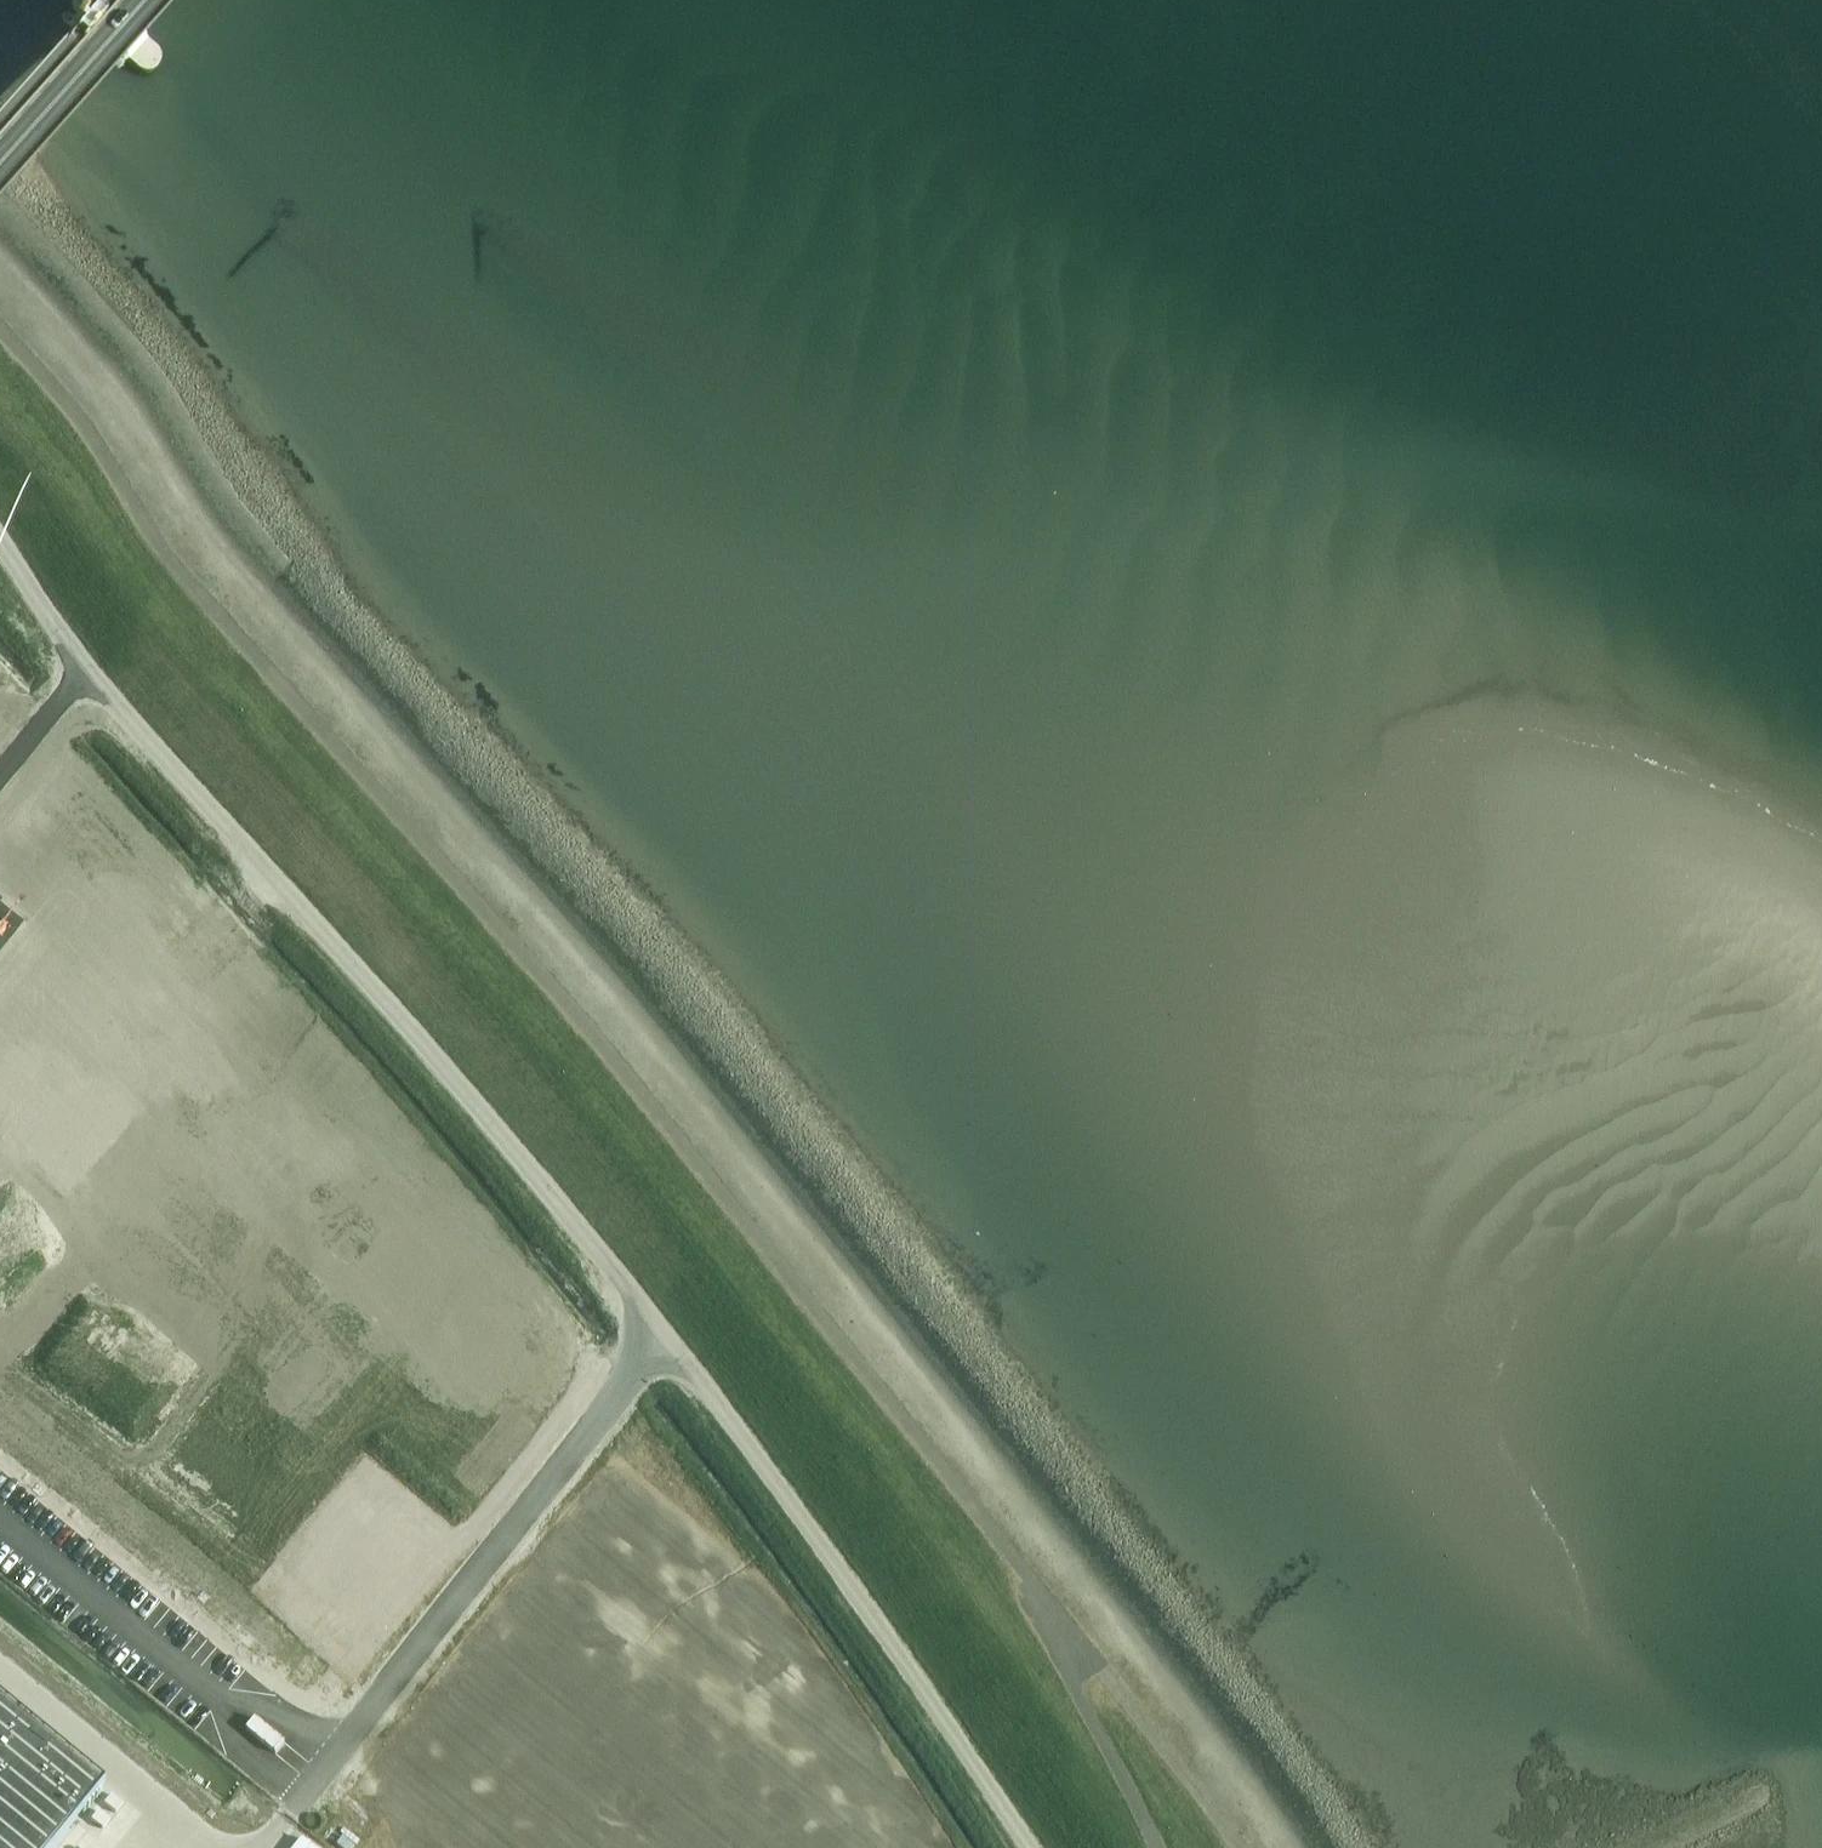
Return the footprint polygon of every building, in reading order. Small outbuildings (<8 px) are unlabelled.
[(648,1388),(657,1380),(652,1375),(643,1383),(648,1388)] [(107,1791),(0,1704),(0,1847),(60,1847),(107,1791)] [(255,1723),(243,1738),(271,1761),(283,1745),(255,1723)]
